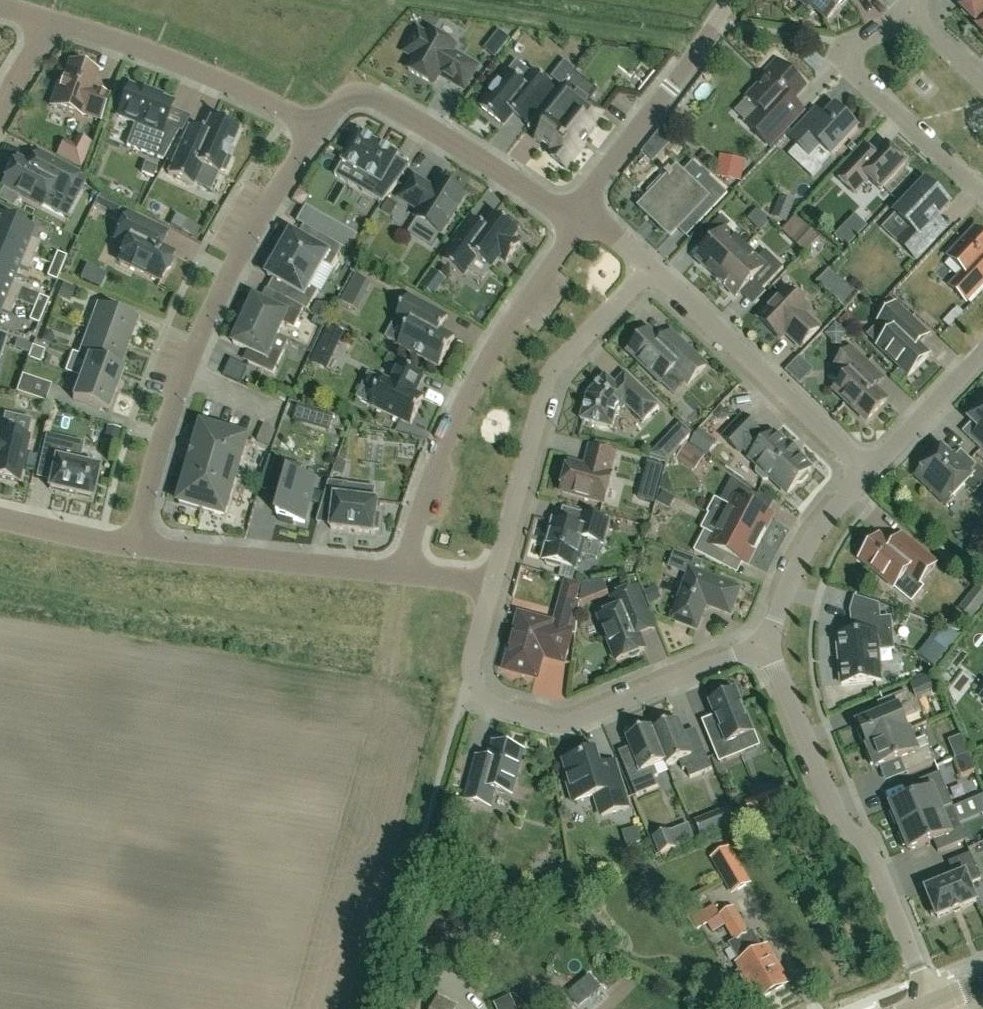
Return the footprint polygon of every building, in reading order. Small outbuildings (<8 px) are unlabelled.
[(806,4),(809,1),(828,20),(846,0),(802,0),(806,4)] [(959,6),(962,8),(962,12),(967,17),(971,17),(978,23),(976,25),(976,26),(982,19),(982,0),(965,0),(959,6)] [(418,30),(412,41),(405,52),(416,59),(409,71),(434,85),(440,75),(465,90),(478,67),(453,53),(456,47),(431,32),(429,36),(418,30)] [(108,96),(91,89),(97,72),(90,70),(92,66),(78,61),(76,65),(70,63),(60,90),(56,89),(51,106),(81,117),(82,113),(100,119),(108,96)] [(759,108),(745,123),(751,128),(770,146),(790,125),(802,113),(803,111),(802,110),(792,101),(806,86),(796,77),(792,77),(776,62),(765,74),(768,77),(748,98),(759,108)] [(526,123),(539,107),(554,88),(533,71),(522,84),(508,73),(481,108),(503,126),(513,113),(526,123)] [(602,113),(564,84),(537,118),(548,127),(538,139),(555,153),(552,157),(566,169),(584,147),(581,145),(595,128),(592,126),(602,113)] [(163,159),(178,130),(179,130),(165,124),(173,102),(130,85),(129,89),(126,88),(121,99),(124,100),(118,116),(150,129),(142,151),(163,159)] [(825,118),(816,109),(789,138),(809,157),(820,145),(832,156),(859,128),(849,119),(852,116),(840,105),(837,108),(835,106),(825,118)] [(189,126),(180,147),(168,174),(193,185),(202,166),(219,174),(221,170),(225,172),(231,159),(227,157),(239,130),(227,125),(229,120),(216,114),(214,119),(211,117),(204,133),(189,126)] [(383,203),(398,182),(386,176),(398,155),(359,133),(356,137),(354,136),(347,147),(350,148),(343,161),(371,177),(363,191),(383,203)] [(87,168),(100,142),(88,136),(80,151),(65,144),(60,154),(87,168)] [(866,146),(865,147),(837,177),(854,193),(868,178),(881,190),(906,163),(899,155),(900,152),(893,145),(889,147),(887,144),(876,156),(866,146)] [(37,153),(30,166),(16,159),(15,162),(10,163),(6,171),(8,175),(2,185),(42,206),(50,190),(65,197),(78,173),(37,153)] [(744,161),(718,156),(714,176),(740,181),(744,161)] [(690,213),(699,223),(724,197),(713,187),(705,196),(676,168),(672,173),(668,170),(664,174),(668,177),(664,182),(660,178),(647,192),(651,195),(640,206),(670,234),(690,213)] [(441,181),(435,190),(414,176),(400,198),(421,212),(417,219),(441,234),(465,196),(441,181)] [(925,229),(950,204),(926,182),(896,214),(911,227),(898,240),(918,259),(936,240),(925,229)] [(167,233),(159,229),(127,214),(115,239),(126,244),(118,261),(161,281),(166,270),(170,269),(174,262),(172,258),(174,255),(160,248),(167,233)] [(494,215),(485,228),(473,219),(442,260),(463,276),(477,257),(491,268),(499,257),(507,263),(520,244),(513,238),(518,232),(494,215)] [(716,278),(745,248),(726,230),(730,225),(721,216),(700,237),(701,238),(704,234),(712,242),(696,259),(716,278)] [(34,257),(40,244),(30,239),(33,231),(0,217),(0,243),(34,257)] [(343,248),(349,252),(358,236),(331,220),(322,236),(343,248)] [(191,221),(186,231),(201,238),(206,229),(191,221)] [(976,229),(949,258),(964,272),(950,286),(967,302),(982,285),(982,236),(976,229)] [(283,238),(276,251),(317,275),(323,263),(332,268),(343,248),(322,236),(316,246),(292,232),(287,241),(283,238)] [(817,255),(826,239),(814,232),(805,248),(817,255)] [(34,257),(0,243),(0,268),(15,275),(18,267),(29,271),(34,257)] [(745,248),(716,278),(736,297),(740,292),(752,279),(762,289),(763,289),(783,267),(765,251),(757,259),(745,248)] [(317,275),(276,251),(268,265),(272,267),(267,275),(291,289),(285,299),(291,302),(304,309),(308,311),(319,291),(310,286),(317,275)] [(52,265),(62,269),(67,257),(57,253),(52,265)] [(62,269),(52,265),(47,277),(57,281),(62,269)] [(15,275),(0,268),(0,294),(16,301),(22,287),(12,283),(15,275)] [(355,276),(348,290),(360,295),(367,282),(355,276)] [(316,304),(330,312),(344,287),(330,279),(316,304)] [(803,345),(819,328),(804,314),(808,310),(786,289),(780,295),(778,294),(768,304),(770,305),(758,318),(779,339),(785,333),(791,333),(803,345)] [(0,294),(0,311),(1,310),(11,314),(16,301),(0,294)] [(39,296),(34,308),(44,312),(49,300),(39,296)] [(304,309),(291,302),(279,296),(274,307),(255,298),(244,321),(278,336),(284,323),(295,328),(304,309)] [(455,339),(441,331),(448,318),(408,296),(396,320),(409,327),(399,345),(440,367),(455,339)] [(88,330),(128,344),(138,319),(98,304),(88,330)] [(890,334),(878,346),(909,376),(929,355),(915,342),(924,332),(923,330),(917,325),(916,324),(913,321),(895,304),(878,322),(880,324),(890,334)] [(39,324),(44,312),(34,308),(29,320),(39,324)] [(272,350),(278,336),(244,321),(234,344),(253,353),(249,363),(274,374),(283,355),(272,350)] [(119,369),(128,344),(88,330),(79,355),(88,358),(119,369)] [(358,344),(331,330),(314,361),(342,375),(358,344)] [(661,342),(648,330),(629,351),(661,382),(673,369),(688,383),(705,365),(671,332),(661,342)] [(32,347),(28,358),(36,361),(40,350),(32,347)] [(866,421),(886,399),(874,388),(882,379),(850,348),(834,366),(846,377),(834,390),(866,421)] [(81,378),(116,391),(124,370),(119,369),(88,358),(81,378)] [(805,358),(793,371),(807,384),(819,371),(805,358)] [(240,384),(248,367),(231,360),(224,376),(240,384)] [(414,394),(416,390),(423,376),(399,365),(391,383),(383,379),(371,405),(411,425),(424,399),(414,394)] [(658,405),(640,388),(624,372),(613,383),(605,375),(590,391),(591,392),(588,399),(586,399),(580,420),(612,428),(613,426),(612,426),(617,410),(620,407),(622,408),(626,405),(643,421),(658,405)] [(51,386),(23,376),(17,392),(45,402),(51,386)] [(108,412),(116,391),(81,378),(73,399),(108,412)] [(970,420),(973,422),(980,429),(970,440),(978,446),(982,451),(982,406),(970,420)] [(333,431),(337,419),(306,407),(301,420),(333,431)] [(810,469),(797,457),(799,455),(788,444),(786,446),(773,433),(763,444),(754,435),(758,430),(744,416),(724,437),(738,451),(743,447),(752,456),(750,458),(759,466),(756,469),(756,473),(763,480),(767,480),(770,477),(787,493),(797,483),(802,483),(808,476),(808,472),(810,469)] [(683,422),(669,436),(681,447),(695,433),(683,422)] [(202,425),(192,459),(179,503),(225,516),(248,439),(202,425)] [(276,431),(264,425),(257,441),(269,446),(276,431)] [(18,482),(28,438),(0,431),(0,432),(0,477),(18,482)] [(66,462),(70,441),(47,436),(41,460),(55,463),(49,489),(92,499),(99,469),(66,462)] [(698,437),(683,461),(702,472),(716,448),(698,437)] [(569,462),(561,492),(604,503),(612,474),(610,473),(615,453),(590,446),(586,461),(589,461),(587,467),(569,462)] [(916,476),(947,505),(966,485),(974,493),(982,484),(982,471),(968,456),(961,450),(953,458),(945,451),(942,449),(916,476)] [(280,461),(274,484),(286,487),(278,516),(280,516),(279,520),(293,524),(294,520),(305,523),(316,481),(299,476),(302,467),(280,461)] [(723,521),(760,541),(772,517),(751,506),(757,495),(732,478),(720,501),(731,507),(723,521)] [(378,502),(374,501),(347,498),(348,484),(329,482),(322,505),(334,506),(331,529),(374,534),(375,530),(379,531),(381,514),(377,514),(378,502)] [(578,560),(580,561),(583,548),(581,548),(584,538),(603,544),(609,521),(582,514),(581,515),(582,515),(579,527),(553,520),(542,560),(547,561),(546,564),(560,568),(561,565),(576,569),(576,568),(576,567),(578,560)] [(694,551),(725,567),(725,566),(721,564),(726,554),(747,565),(760,541),(723,521),(715,536),(704,531),(694,551)] [(879,537),(860,560),(895,588),(906,574),(919,585),(920,583),(936,564),(918,549),(905,538),(895,550),(893,548),(879,537)] [(675,551),(669,567),(688,574),(671,619),(696,628),(704,606),(708,605),(730,613),(739,588),(700,573),(704,562),(675,551)] [(563,662),(570,633),(575,634),(580,601),(575,600),(579,585),(565,581),(554,624),(519,615),(505,669),(536,677),(540,660),(545,657),(563,662)] [(628,656),(632,658),(639,655),(640,651),(644,649),(638,635),(654,629),(637,588),(611,598),(616,610),(599,617),(617,661),(628,656)] [(853,635),(837,636),(842,685),(881,681),(879,651),(877,632),(881,632),(880,619),(879,606),(855,598),(851,611),(853,635)] [(982,613),(982,599),(970,612),(977,619),(982,613)] [(946,625),(934,641),(947,651),(959,635),(946,625)] [(752,733),(735,692),(710,703),(724,734),(711,740),(720,762),(743,752),(738,739),(752,733)] [(866,742),(868,747),(908,730),(903,717),(915,712),(907,692),(878,703),(883,715),(859,724),(862,729),(857,731),(862,744),(866,742)] [(689,749),(677,721),(674,722),(671,721),(664,724),(663,727),(654,731),(652,727),(667,766),(679,761),(683,770),(686,768),(690,778),(712,769),(696,729),(695,729),(701,744),(689,749)] [(667,766),(652,727),(642,731),(639,730),(632,733),(630,736),(628,737),(639,765),(626,770),(636,795),(658,786),(654,777),(658,775),(654,767),(665,762),(667,766)] [(908,730),(868,747),(870,751),(866,753),(871,765),(875,764),(877,769),(901,759),(907,774),(936,762),(926,738),(914,743),(908,730)] [(963,759),(975,754),(967,736),(955,741),(963,759)] [(477,757),(466,800),(489,806),(493,790),(511,794),(522,751),(494,744),(489,760),(477,757)] [(566,779),(571,796),(573,802),(595,795),(601,816),(628,807),(614,762),(600,767),(595,751),(579,756),(578,753),(566,757),(567,760),(564,761),(569,778),(566,779)] [(899,824),(901,828),(942,812),(933,791),(945,786),(940,773),(911,785),(916,796),(892,806),(894,811),(890,813),(895,825),(899,824)] [(784,788),(771,793),(776,806),(789,801),(784,788)] [(954,807),(942,812),(901,828),(903,833),(899,834),(904,847),(908,845),(910,850),(934,841),(939,852),(967,841),(954,807)] [(716,815),(696,824),(701,836),(721,828),(734,823),(729,811),(716,815)] [(680,845),(699,841),(696,827),(677,831),(680,845)] [(669,830),(654,837),(661,852),(675,846),(670,833),(669,830)] [(732,896),(752,884),(730,847),(710,858),(732,896)] [(926,901),(932,916),(936,914),(938,918),(953,912),(962,908),(977,902),(970,884),(981,880),(971,854),(949,863),(955,878),(927,890),(930,899),(926,901)] [(439,925),(450,921),(445,906),(435,909),(439,925)] [(725,925),(734,941),(729,944),(740,963),(739,963),(760,1000),(788,983),(767,947),(763,949),(752,931),(748,933),(733,907),(719,915),(725,925)] [(438,996),(432,1008),(460,1008),(458,1008),(458,1007),(438,996)] [(511,998),(495,1005),(497,1008),(516,1008),(511,998)]
